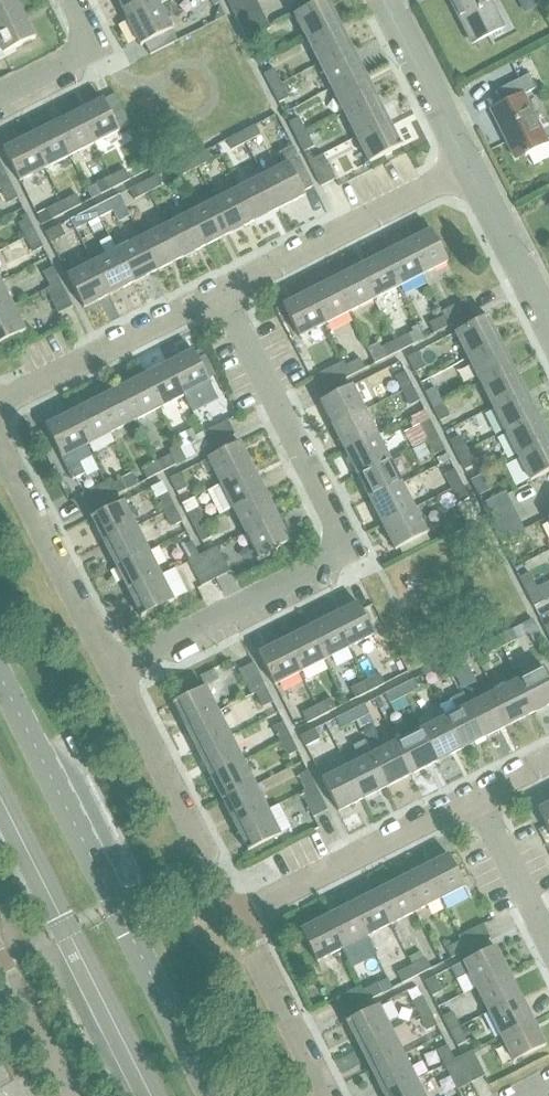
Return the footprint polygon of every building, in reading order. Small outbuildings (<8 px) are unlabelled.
[(23,12),(16,0),(0,0),(0,24),(23,12)] [(127,20),(159,4),(167,0),(117,0),(127,20)] [(234,14),(257,2),(256,0),(227,0),(234,14)] [(307,40),(339,24),(327,0),(323,0),(294,14),(307,40)] [(469,43),(502,27),(489,0),(447,0),(469,43)] [(531,9),(542,5),(540,0),(527,0),(531,9)] [(234,14),(240,26),(263,14),(257,2),(234,14)] [(159,4),(127,20),(140,46),(172,30),(159,4)] [(0,24),(0,48),(3,54),(35,38),(23,12),(0,24)] [(263,14),(240,26),(247,40),(271,28),(263,14)] [(307,40),(319,64),(351,48),(339,24),(307,40)] [(319,64),(331,89),(363,73),(351,48),(319,64)] [(264,74),(271,88),(281,83),(274,69),(264,74)] [(331,89),(344,113),(376,97),(363,73),(331,89)] [(491,112),(515,160),(524,156),(525,158),(528,157),(533,166),(548,158),(548,142),(546,143),(523,96),(536,90),(528,76),(495,93),(501,106),(491,112)] [(281,83),(271,88),(279,103),(289,98),(281,83)] [(344,113),(356,138),(388,122),(376,97),(344,113)] [(103,99),(78,112),(94,144),(119,131),(103,99)] [(78,112),(53,124),(70,156),(94,144),(78,112)] [(289,123),(296,137),(306,132),(299,118),(289,123)] [(388,122),(356,138),(369,163),(402,147),(401,145),(400,145),(388,122)] [(53,124),(29,136),(45,169),(70,156),(53,124)] [(255,125),(241,132),(246,142),(261,135),(255,125)] [(246,142),(241,132),(227,140),(232,150),(246,142)] [(306,132),(296,137),(303,152),(313,147),(306,132)] [(45,169),(29,136),(3,149),(20,181),(45,169)] [(285,165),(263,176),(280,208),(305,196),(303,192),(314,186),(294,146),(279,153),(285,165)] [(207,150),(193,157),(198,167),(212,160),(207,150)] [(308,162),(321,186),(335,179),(323,154),(308,162)] [(198,167),(193,157),(178,165),(183,175),(198,167)] [(11,184),(0,162),(0,189),(1,189),(11,184)] [(125,169),(111,177),(116,187),(130,179),(125,169)] [(158,175),(144,182),(149,192),(163,185),(158,175)] [(263,176),(239,189),(255,221),(280,208),(263,176)] [(116,187),(111,177),(96,184),(101,194),(116,187)] [(149,192),(144,182),(130,190),(135,199),(149,192)] [(1,189),(8,203),(18,198),(11,184),(1,189)] [(239,189),(215,201),(231,233),(255,221),(239,189)] [(76,194),(62,202),(67,212),(81,204),(76,194)] [(110,200),(95,207),(100,217),(115,210),(110,200)] [(215,201),(190,213),(206,246),(231,233),(215,201)] [(67,212),(62,202),(47,209),(53,219),(67,212)] [(100,217),(95,207),(81,215),(86,225),(100,217)] [(190,213),(166,226),(182,258),(206,246),(190,213)] [(18,223),(25,237),(35,231),(28,218),(18,223)] [(46,233),(51,243),(65,235),(60,225),(46,233)] [(166,226),(141,238),(158,270),(182,258),(166,226)] [(431,230),(406,243),(422,275),(447,262),(431,230)] [(35,231),(25,237),(33,252),(43,247),(35,231)] [(106,256),(93,263),(109,295),(133,283),(117,250),(117,251),(110,237),(100,243),(106,256)] [(141,238),(117,250),(133,283),(158,270),(141,238)] [(406,243),(381,255),(398,287),(422,275),(406,243)] [(381,255),(357,268),(373,300),(398,287),(381,255)] [(109,295),(93,263),(67,276),(84,308),(109,295)] [(43,272),(50,287),(60,281),(53,267),(43,272)] [(357,268),(333,280),(349,312),(373,300),(357,268)] [(333,280),(308,292),(325,325),(349,312),(333,280)] [(13,306),(0,281),(0,312),(13,306)] [(60,281),(50,287),(46,289),(58,314),(73,306),(60,281)] [(325,325),(308,292),(283,305),(299,337),(325,325)] [(441,312),(443,317),(448,327),(473,314),(466,300),(441,312)] [(0,312),(0,344),(26,331),(13,306),(0,312)] [(455,333),(468,358),(500,342),(488,318),(489,318),(488,316),(455,333)] [(448,327),(443,317),(429,324),(434,334),(448,327)] [(409,334),(395,341),(400,351),(414,344),(409,334)] [(400,351),(395,341),(381,348),(379,345),(369,350),(376,363),(400,351)] [(468,358),(480,383),(512,366),(500,342),(468,358)] [(194,351),(168,364),(184,396),(192,411),(218,399),(194,351)] [(425,367),(418,353),(408,358),(415,373),(425,367)] [(365,369),(360,359),(346,366),(351,376),(365,369)] [(351,376),(346,366),(344,362),(319,374),(326,389),(351,376)] [(168,364),(144,376),(160,408),(184,396),(168,364)] [(480,383),(493,407),(524,391),(512,366),(480,383)] [(395,377),(402,392),(412,387),(405,372),(395,377)] [(144,376),(119,388),(135,420),(160,408),(144,376)] [(320,401),(333,427),(365,411),(352,385),(320,401)] [(412,387),(402,392),(410,406),(420,401),(412,387)] [(119,388),(95,401),(111,433),(135,420),(119,388)] [(425,393),(433,407),(443,402),(435,388),(425,393)] [(493,407),(505,432),(537,415),(524,391),(493,407)] [(209,418),(230,409),(225,398),(204,407),(209,418)] [(95,401),(71,413),(87,445),(111,433),(95,401)] [(443,402),(433,407),(440,421),(450,416),(443,402)] [(333,427),(345,451),(377,435),(365,411),(333,427)] [(466,420),(475,438),(492,430),(484,412),(466,420)] [(71,413),(45,426),(61,458),(67,469),(72,480),(85,474),(79,463),(84,460),(92,456),(87,445),(71,413)] [(517,456),(548,440),(548,439),(537,415),(505,432),(517,456)] [(203,433),(205,437),(211,447),(235,435),(228,420),(203,433)] [(420,426),(427,441),(437,435),(430,421),(420,426)] [(196,455),(184,432),(174,437),(186,460),(196,455)] [(345,451),(358,476),(390,459),(377,435),(345,451)] [(437,435),(427,441),(434,455),(444,450),(437,435)] [(450,441),(457,456),(467,451),(460,436),(450,441)] [(211,447),(205,437),(191,445),(196,455),(211,447)] [(517,456),(530,481),(548,472),(548,440),(517,456)] [(208,458),(221,484),(253,468),(240,442),(208,458)] [(467,451),(457,456),(465,470),(475,465),(467,451)] [(171,455),(157,462),(162,472),(176,465),(171,455)] [(358,476),(370,500),(402,484),(390,459),(358,476)] [(162,472),(157,462),(142,469),(147,479),(162,472)] [(221,484),(233,508),(265,492),(253,468),(221,484)] [(444,475),(452,489),(462,484),(454,470),(444,475)] [(170,478),(177,493),(187,488),(180,473),(170,478)] [(121,478),(107,485),(113,497),(127,489),(121,478)] [(113,497),(107,485),(105,481),(80,494),(88,509),(113,497)] [(370,500),(382,525),(414,508),(402,484),(370,500)] [(462,484),(452,489),(459,504),(457,504),(465,519),(476,513),(462,484)] [(233,508),(245,533),(277,517),(265,492),(233,508)] [(482,504),(489,518),(512,506),(505,492),(482,504)] [(157,498),(165,512),(175,507),(167,493),(157,498)] [(92,519),(104,543),(136,527),(123,501),(91,518),(92,520),(92,519)] [(489,518),(495,530),(518,518),(512,506),(489,518)] [(175,507),(165,512),(172,527),(182,522),(175,507)] [(188,513),(195,528),(205,523),(198,508),(188,513)] [(414,508),(382,525),(395,550),(427,534),(414,508)] [(277,517),(245,533),(258,558),(290,542),(277,517)] [(518,518),(495,530),(502,544),(526,532),(518,518)] [(205,523),(195,528),(202,542),(212,537),(205,523)] [(104,543),(117,567),(149,551),(136,527),(104,543)] [(182,547),(189,561),(199,556),(192,542),(182,547)] [(217,547),(203,554),(216,579),(230,572),(217,547)] [(117,567),(129,592),(161,575),(149,551),(117,567)] [(199,556),(189,561),(202,586),(216,579),(203,554),(199,556)] [(161,575),(129,592),(141,615),(140,616),(141,617),(174,601),(187,594),(174,569),(161,575)] [(519,578),(526,592),(536,587),(529,573),(519,578)] [(536,587),(526,592),(534,607),(544,601),(536,587)] [(358,603),(333,616),(349,648),(374,635),(358,603)] [(333,616),(308,628),(324,660),(349,648),(333,616)] [(308,628),(284,640),(300,673),(324,660),(308,628)] [(511,630),(496,637),(501,647),(516,640),(511,630)] [(501,647),(496,637),(482,645),(487,655),(501,647)] [(300,673),(284,640),(258,653),(275,685),(300,673)] [(462,655),(448,662),(453,672),(467,665),(462,655)] [(453,672),(448,662),(433,669),(438,679),(453,672)] [(251,695),(256,693),(266,688),(253,663),(239,670),(251,695)] [(518,680),(534,712),(548,705),(548,678),(544,667),(518,680)] [(380,674),(365,681),(370,691),(385,684),(380,674)] [(412,680),(399,687),(404,697),(417,690),(412,680)] [(518,680),(494,693),(510,725),(534,712),(518,680)] [(370,691),(365,681),(351,688),(356,698),(370,691)] [(174,704),(186,728),(218,712),(205,687),(173,703),(173,705),(174,704)] [(404,697),(399,687),(384,694),(389,704),(404,697)] [(266,688),(256,693),(263,707),(273,702),(266,688)] [(494,693),(469,705),(486,737),(510,725),(494,693)] [(331,698),(316,705),(322,716),(337,708),(331,698)] [(365,704),(350,711),(355,721),(370,714),(365,704)] [(322,716),(316,705),(302,713),(308,723),(322,716)] [(469,705),(445,717),(461,749),(486,737),(469,705)] [(434,723),(421,730),(437,762),(461,749),(445,717),(441,709),(430,715),(434,723)] [(355,721),(350,711),(336,719),(341,728),(355,721)] [(186,728),(199,753),(231,736),(218,712),(186,728)] [(273,727),(281,742),(291,737),(283,722),(273,727)] [(300,736),(305,746),(320,739),(315,729),(300,736)] [(421,730),(396,742),(412,774),(437,762),(421,730)] [(199,753),(211,777),(243,761),(231,736),(199,753)] [(291,737),(281,742),(288,756),(298,751),(291,737)] [(360,760),(347,767),(364,799),(388,786),(372,754),(365,741),(353,746),(360,760)] [(396,742),(372,754),(388,786),(412,774),(396,742)] [(211,777),(223,801),(255,785),(243,761),(211,777)] [(364,799),(347,767),(322,780),(338,812),(364,799)] [(298,776),(305,790),(305,791),(315,785),(308,771),(298,776)] [(223,801),(236,826),(268,810),(255,785),(223,801)] [(305,791),(305,790),(301,793),(313,817),(328,810),(315,785),(305,791)] [(538,809),(548,831),(548,804),(538,809)] [(268,810),(236,826),(248,849),(247,850),(248,852),(280,835),(268,810)] [(449,855),(423,868),(439,900),(465,887),(449,855)] [(423,868),(399,880),(415,912),(439,900),(423,868)] [(399,880),(375,892),(391,924),(415,912),(399,880)] [(375,892),(350,905),(371,946),(395,934),(391,924),(375,892)] [(350,905),(326,917),(342,949),(347,958),(352,969),(376,957),(375,954),(371,946),(350,905)] [(342,949),(326,917),(300,930),(317,962),(342,949)] [(458,937),(460,941),(466,951),(490,939),(483,924),(458,937)] [(451,958),(466,951),(460,941),(446,948),(451,958)] [(469,974),(476,988),(508,971),(495,946),(452,968),(458,980),(469,974)] [(426,959),(412,966),(417,976),(431,969),(426,959)] [(417,976),(412,966),(397,973),(402,983),(417,976)] [(476,988),(488,1012),(520,996),(508,971),(476,988)] [(425,982),(432,996),(442,991),(435,977),(425,982)] [(377,983),(363,990),(368,1000),(382,993),(377,983)] [(368,1000),(363,990),(361,986),(336,999),(343,1013),(368,1000)] [(488,1012),(500,1037),(532,1020),(520,996),(488,1012)] [(412,1002),(420,1016),(430,1011),(422,997),(412,1002)] [(347,1023),(359,1047),(391,1030),(378,1005),(346,1022),(346,1023),(347,1023)] [(430,1011),(420,1016),(427,1031),(437,1026),(430,1011)] [(443,1017),(450,1032),(460,1026),(453,1012),(443,1017)] [(532,1020),(500,1037),(513,1062),(545,1046),(532,1020)] [(460,1026),(450,1032),(457,1046),(467,1041),(460,1026)] [(359,1047),(371,1071),(403,1055),(391,1030),(359,1047)] [(437,1051),(444,1065),(454,1060),(447,1046),(437,1051)] [(472,1051),(458,1058),(471,1083),(485,1076),(472,1051)] [(371,1071),(384,1095),(416,1079),(403,1055),(371,1071)] [(454,1060),(444,1065),(457,1090),(471,1083),(458,1058),(454,1060)] [(384,1095),(424,1095),(416,1079),(384,1095)]
